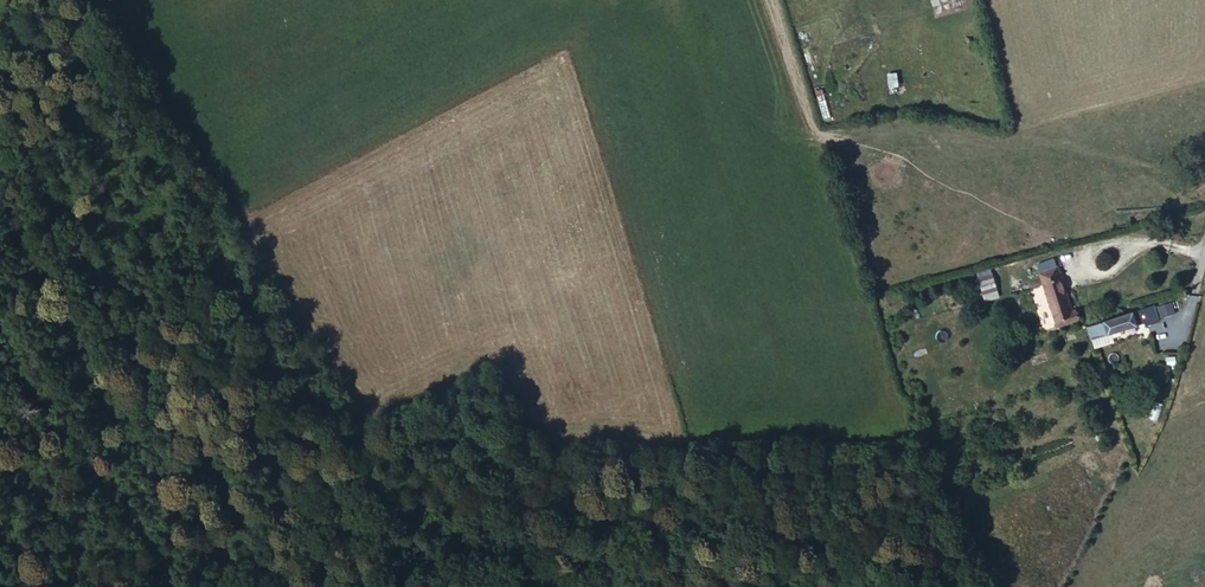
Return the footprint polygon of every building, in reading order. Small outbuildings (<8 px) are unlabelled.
[(956,11),(965,10),(964,0),(954,0),(956,11)] [(1055,260),(1038,265),(1059,327),(1079,320),(1078,319),(1076,313),(1076,311),(1073,312),(1055,260)] [(993,274),(979,278),(984,294),(998,290),(993,274)] [(998,290),(984,294),(986,301),(1000,297),(998,290)] [(1088,326),(1092,338),(1093,338),(1095,346),(1114,341),(1111,332),(1145,322),(1146,325),(1160,321),(1159,318),(1174,314),(1170,301),(1155,306),(1088,326)]
